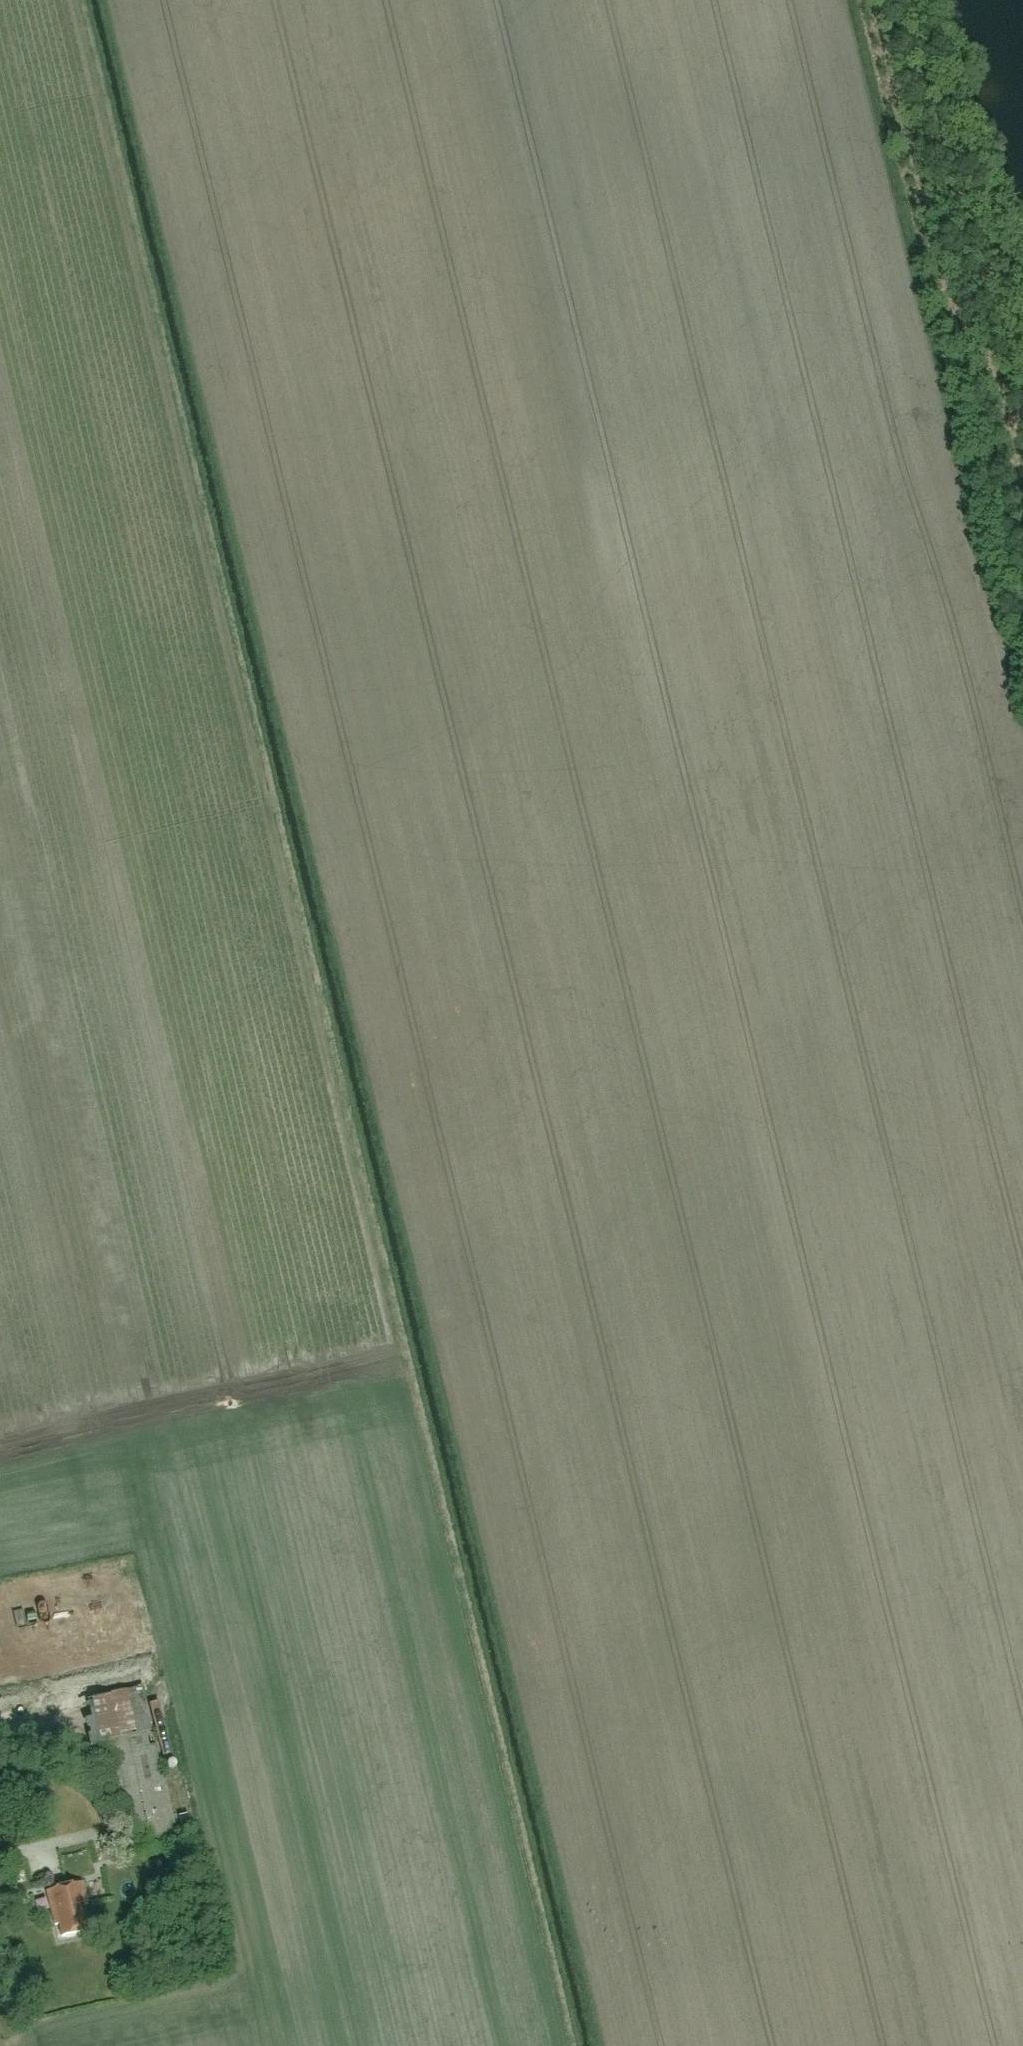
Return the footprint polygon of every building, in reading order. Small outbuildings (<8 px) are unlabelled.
[(129,1696),(116,1701),(124,1722),(137,1717),(129,1696)] [(11,1713),(8,1703),(0,1705),(0,1716),(11,1713)] [(162,1781),(152,1734),(68,1753),(72,1771),(105,1763),(125,1855),(178,1844),(164,1781),(162,1781)] [(47,1891),(56,1925),(60,1924),(63,1936),(91,1929),(85,1905),(88,1904),(83,1882),(47,1891)]
